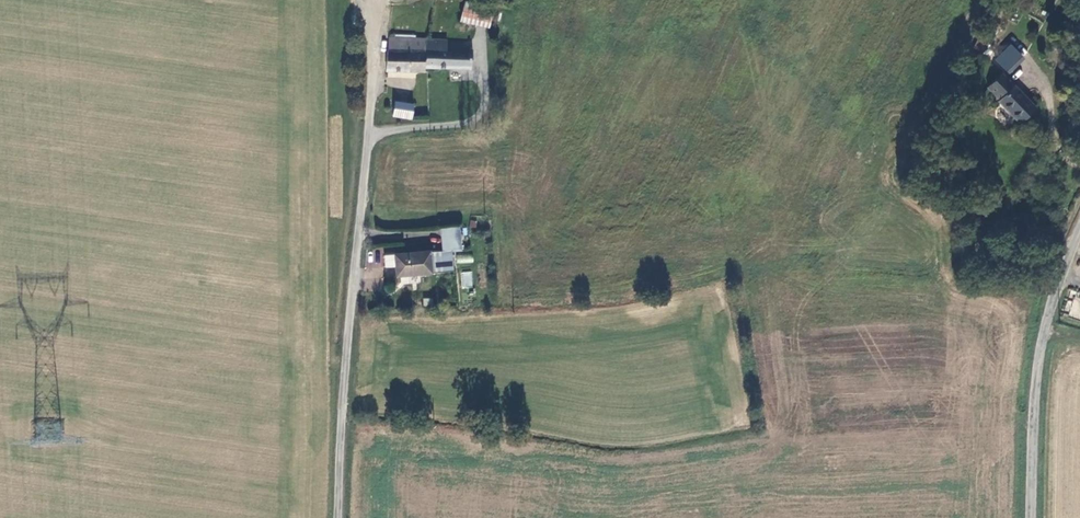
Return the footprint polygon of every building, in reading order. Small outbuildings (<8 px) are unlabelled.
[(463,0),(462,0),(456,20),(484,28),(489,8),(463,0)] [(420,38),(420,37),(386,37),(384,70),(418,70),(419,65),(419,47),(419,39),(420,38)] [(419,47),(419,65),(465,67),(465,48),(439,47),(432,47),(433,38),(420,38),(419,39),(419,47)] [(1009,42),(994,59),(1009,73),(1025,56),(1009,42)] [(1004,74),(989,90),(996,96),(993,99),(1015,120),(1019,124),(1037,106),(1032,102),(1004,74)] [(392,115),(411,117),(413,103),(394,100),(392,115)] [(445,253),(454,252),(464,251),(462,229),(443,230),(445,253)] [(380,248),(381,255),(397,251),(396,245),(380,248)] [(397,266),(398,276),(455,273),(454,252),(445,253),(432,254),(432,252),(386,254),(387,267),(397,266)] [(458,265),(473,262),(472,252),(456,255),(458,265)] [(472,271),(461,272),(461,288),(473,287),(472,271)]
